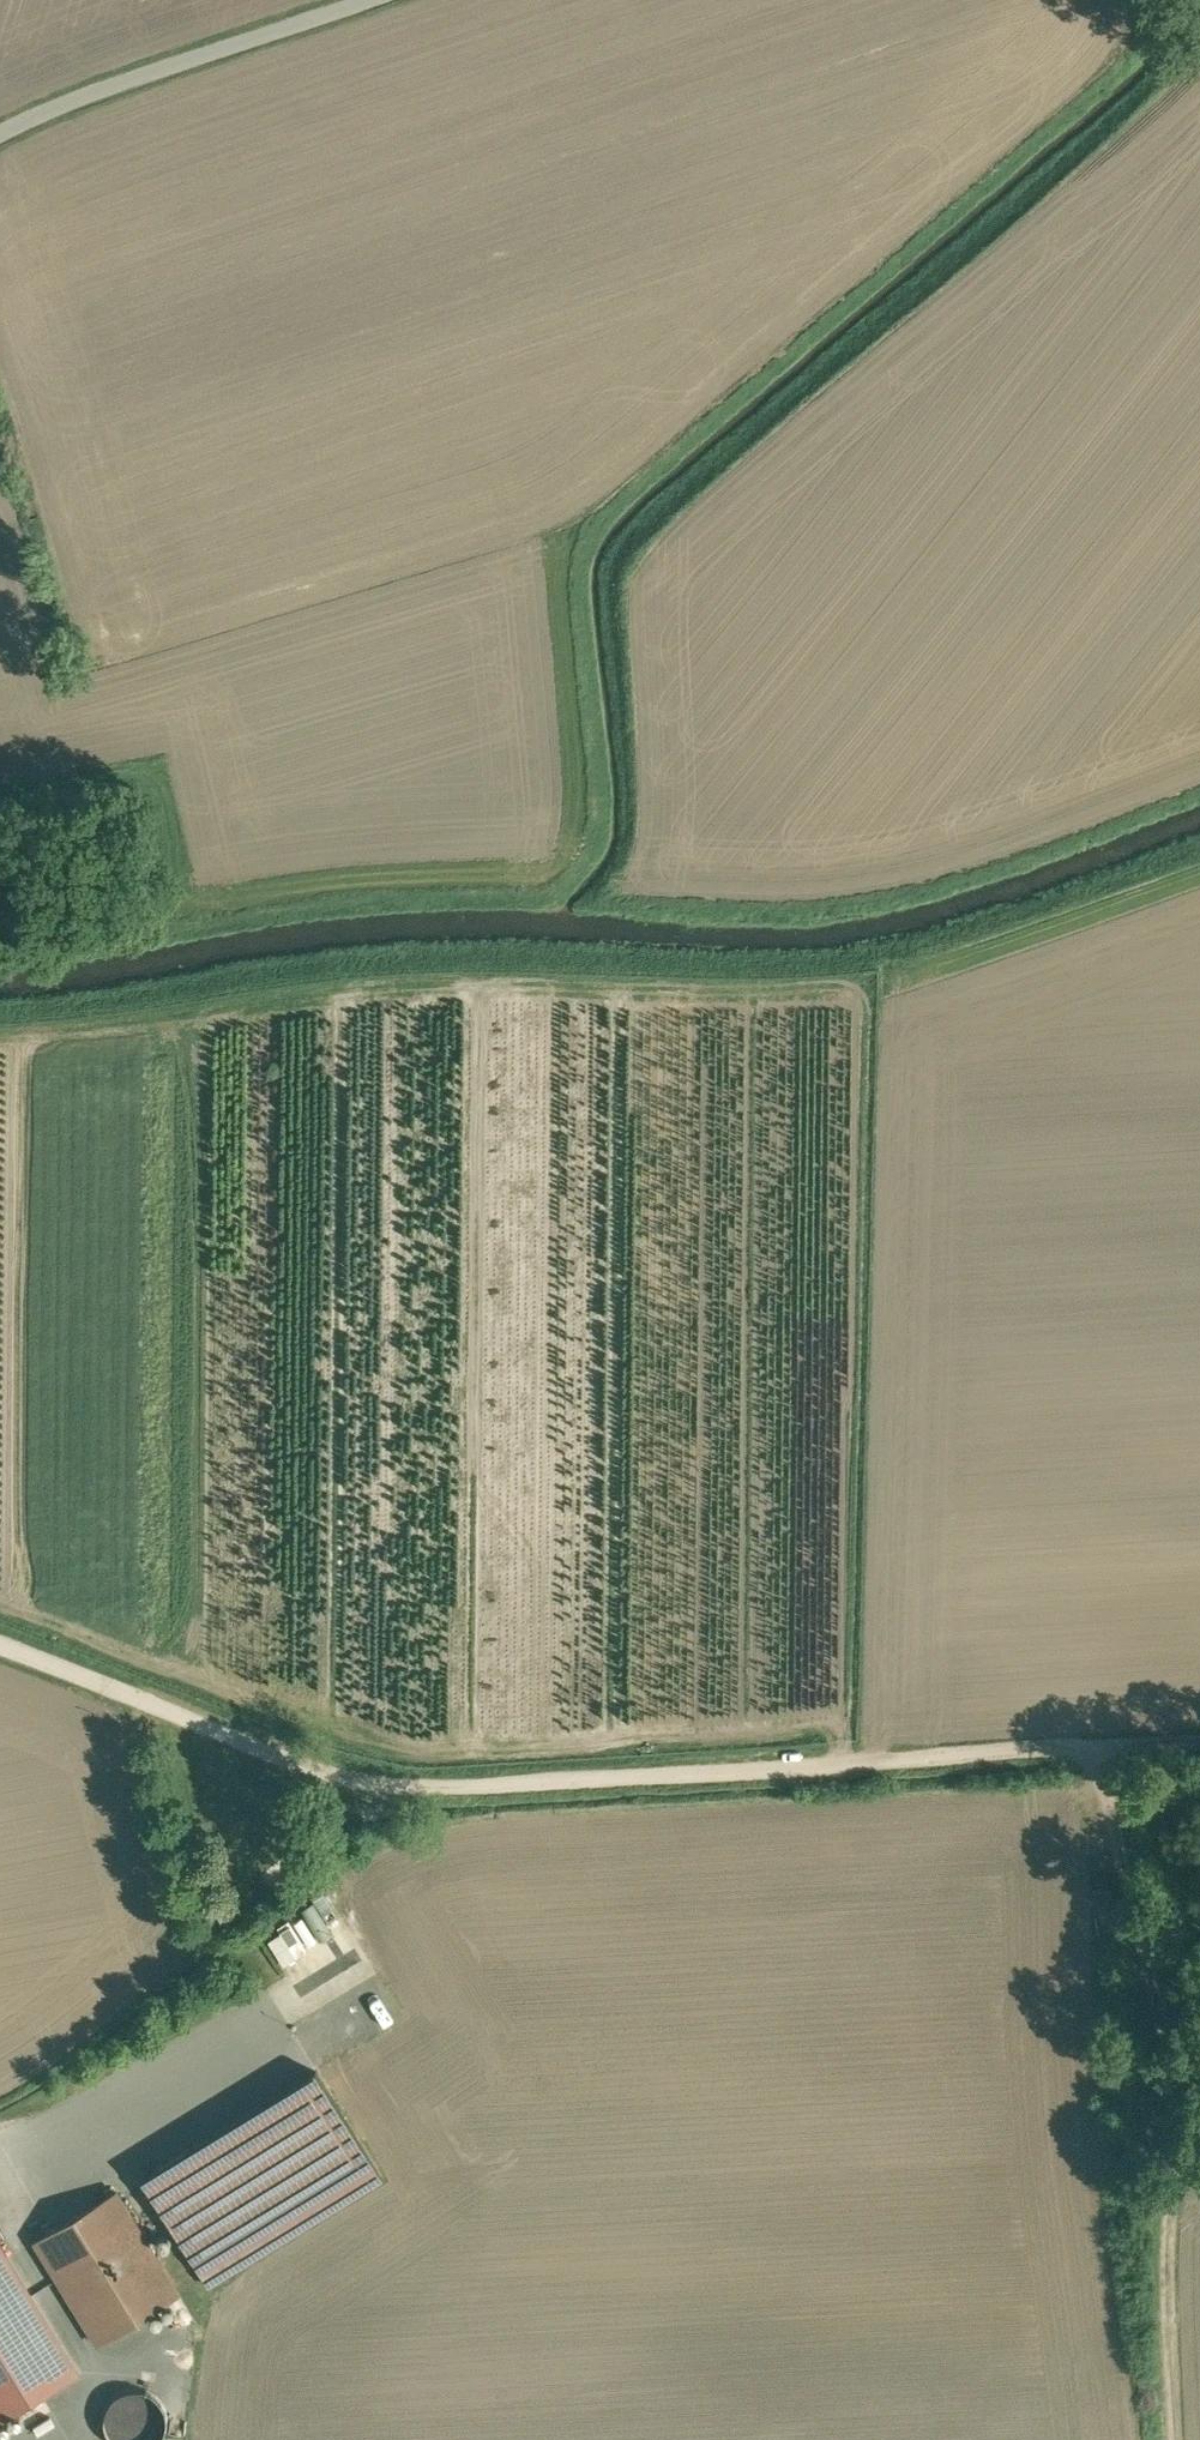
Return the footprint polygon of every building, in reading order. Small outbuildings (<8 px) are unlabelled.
[(278,1959),(336,1934),(319,1895),(300,1904),(305,1915),(266,1932),(278,1959)] [(316,2071),(142,2178),(208,2285),(382,2178),(316,2071)] [(117,2192),(36,2242),(98,2344),(179,2294),(117,2192)] [(0,2248),(0,2420),(77,2372),(0,2248)] [(167,2420),(165,2408),(158,2398),(147,2391),(135,2389),(123,2392),(113,2399),(107,2409),(104,2421),(107,2433),(112,2439),(160,2439),(165,2432),(167,2420)]
